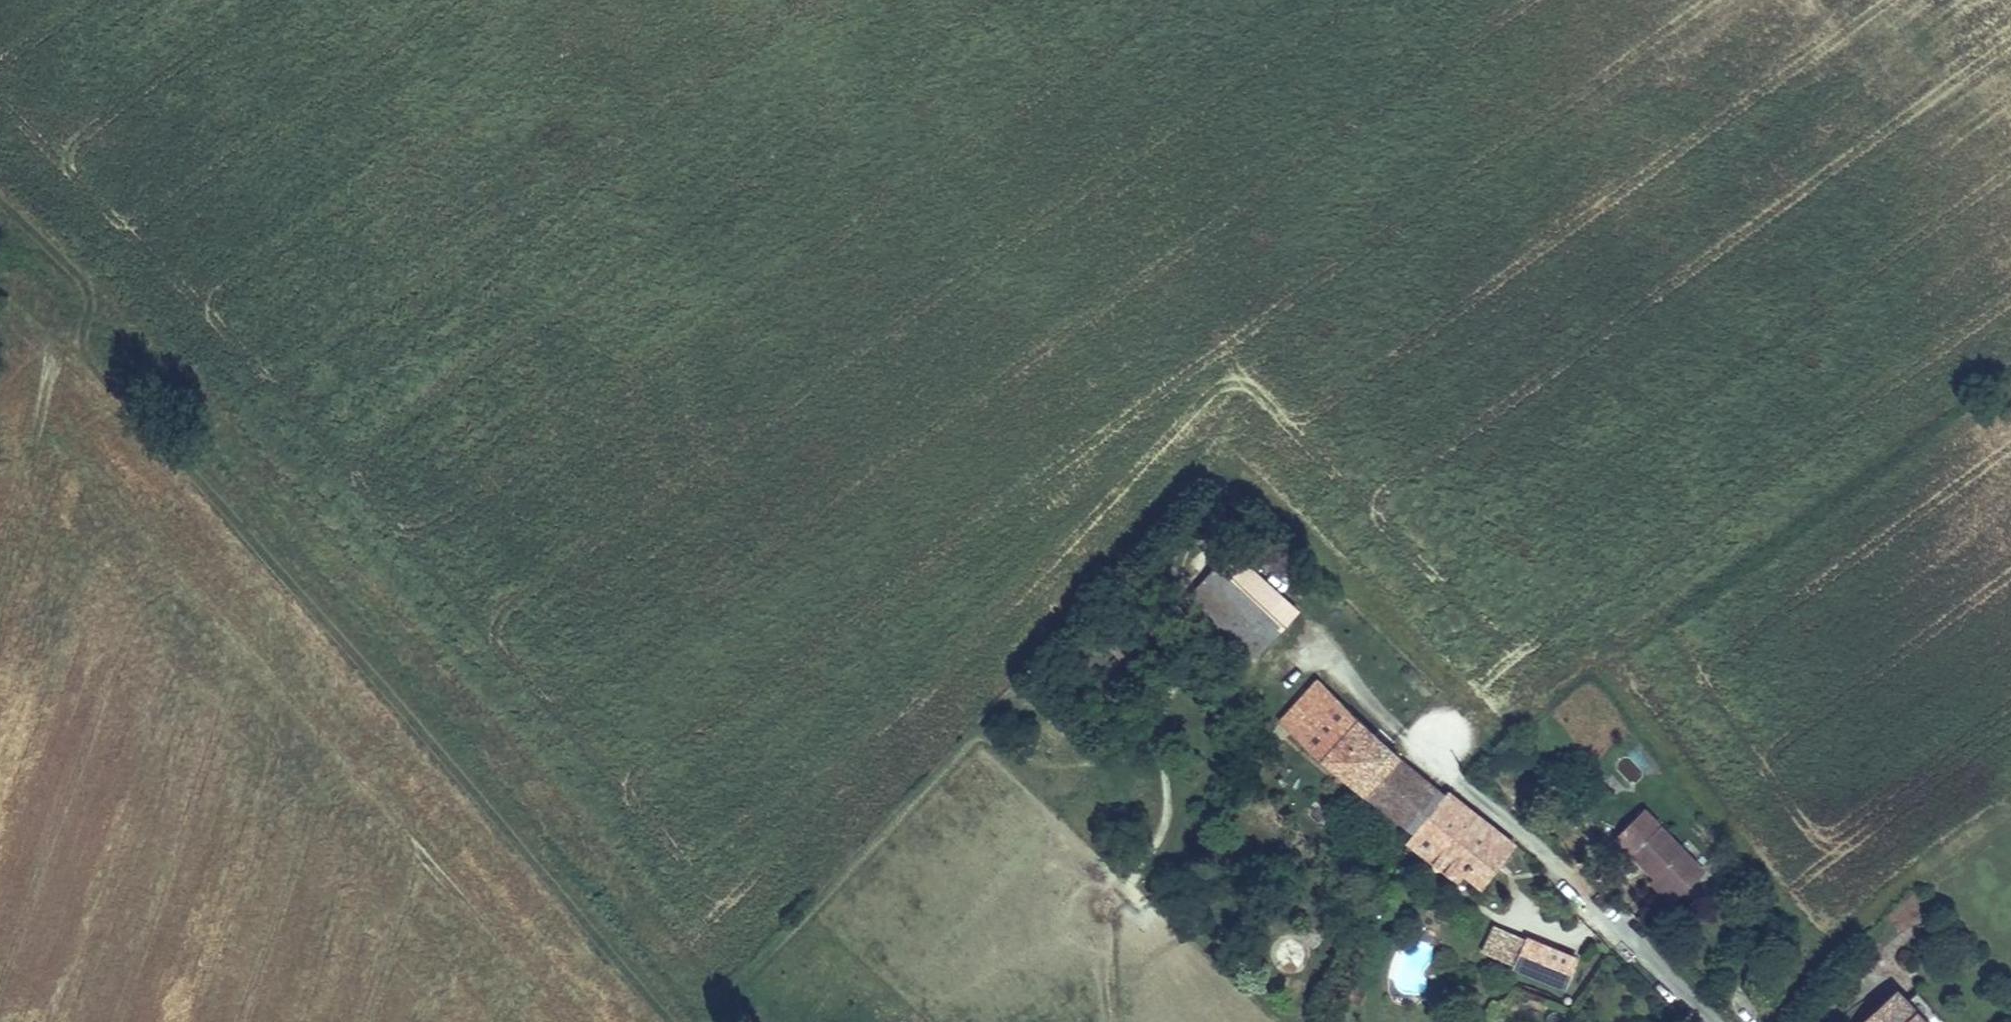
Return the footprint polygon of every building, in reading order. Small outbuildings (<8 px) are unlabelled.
[(1286,607),(1267,585),(1246,565),(1204,606),(1211,614),(1225,598),(1240,614),(1259,631),(1286,607)] [(1211,614),(1218,626),(1224,630),(1240,614),(1225,598),(1211,614)] [(1324,780),(1403,838),(1440,798),(1377,749),(1314,686),(1273,732),(1324,780)] [(1440,798),(1403,838),(1457,881),(1461,877),(1470,879),(1476,873),(1481,878),(1506,847),(1440,798)] [(1669,829),(1643,848),(1660,873),(1682,897),(1705,877),(1669,829)] [(1682,897),(1660,873),(1654,883),(1670,907),(1682,897)] [(1529,974),(1557,988),(1570,963),(1543,949),(1529,974)] [(1947,1017),(1915,984),(1902,996),(1893,987),(1854,1021),(1942,1021),(1947,1017)]
